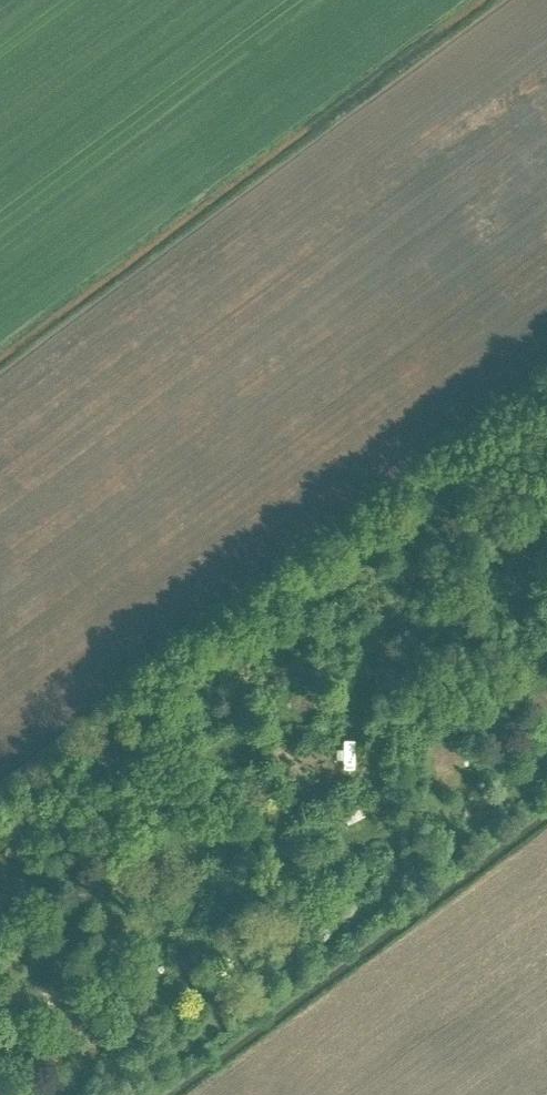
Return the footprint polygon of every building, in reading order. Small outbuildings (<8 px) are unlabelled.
[(430,752),(431,772),(451,771),(449,751),(430,752)]
